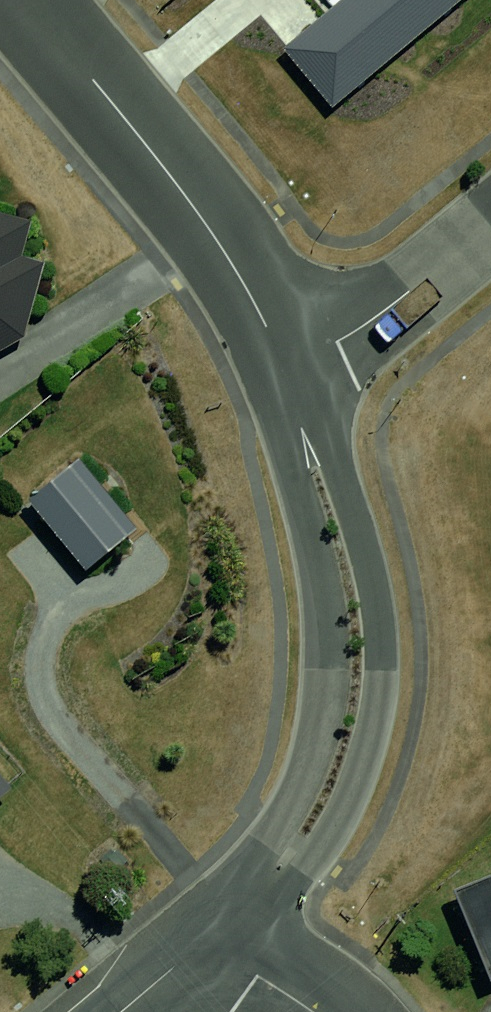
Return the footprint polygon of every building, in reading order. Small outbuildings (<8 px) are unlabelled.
[(268,43),(314,103),(448,0),(325,0),(268,43)] [(19,329),(0,296),(0,340),(19,329)] [(56,448),(4,491),(70,569),(122,525),(56,448)] [(437,898),(471,991),(490,984),(490,879),(437,898)]
